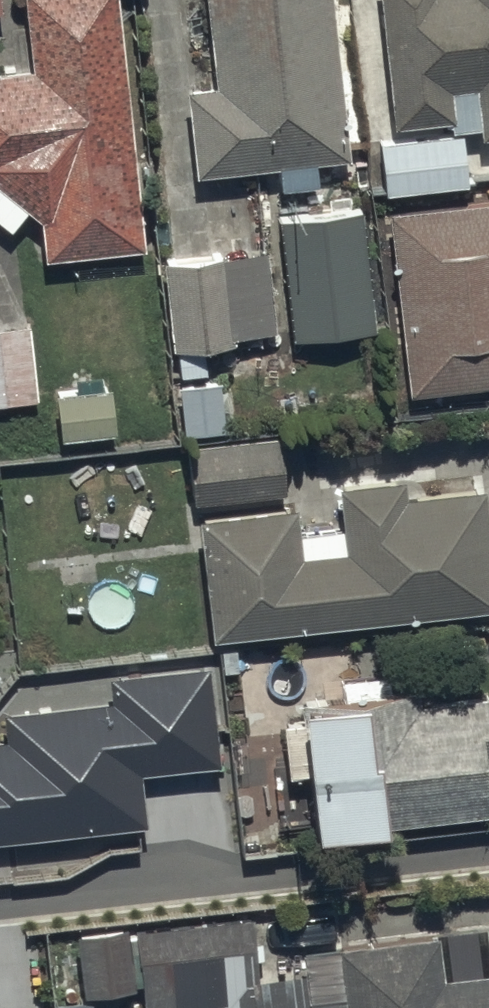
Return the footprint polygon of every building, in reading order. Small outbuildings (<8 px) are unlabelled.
[(119,0),(28,0),(32,60),(0,62),(0,213),(11,222),(28,201),(42,212),(45,256),(21,259),(26,308),(64,304),(59,250),(145,240),(119,0)] [(334,0),(207,0),(215,75),(187,78),(197,167),(280,157),(282,180),(321,176),(318,152),(351,148),(334,0)] [(394,122),(452,115),(453,125),(380,134),(387,187),(469,178),(462,119),(481,117),(482,128),(488,127),(488,0),(380,0),(394,122)] [(387,203),(408,385),(488,376),(488,192),(387,203)] [(377,324),(363,200),(279,210),(293,334),(377,324)] [(273,247),(165,254),(170,341),(177,341),(179,369),(208,367),(206,339),(234,337),(234,327),(277,325),(273,247)] [(29,317),(0,319),(0,396),(35,392),(29,317)] [(226,374),(179,378),(183,430),(230,427),(226,374)] [(112,381),(57,386),(61,430),(116,425),(112,381)] [(189,436),(194,494),(286,486),(281,428),(189,436)] [(211,628),(488,597),(488,540),(482,477),(406,485),(404,468),(337,475),(342,519),(300,524),(297,498),(198,510),(211,628)] [(5,721),(7,738),(0,739),(0,843),(146,825),(141,783),(223,773),(210,669),(111,682),(114,707),(5,721)] [(307,688),(306,712),(283,714),(288,763),(312,760),(317,814),(380,808),(381,814),(488,804),(488,786),(486,750),(488,750),(488,684),(423,690),(422,677),(307,688)] [(143,1007),(236,1007),(262,1005),(252,911),(130,924),(129,917),(75,923),(81,983),(140,977),(143,1007)] [(442,966),(438,926),(341,937),(345,980),(320,982),(321,989),(309,990),(311,1007),(488,1007),(488,961),(442,966)]
